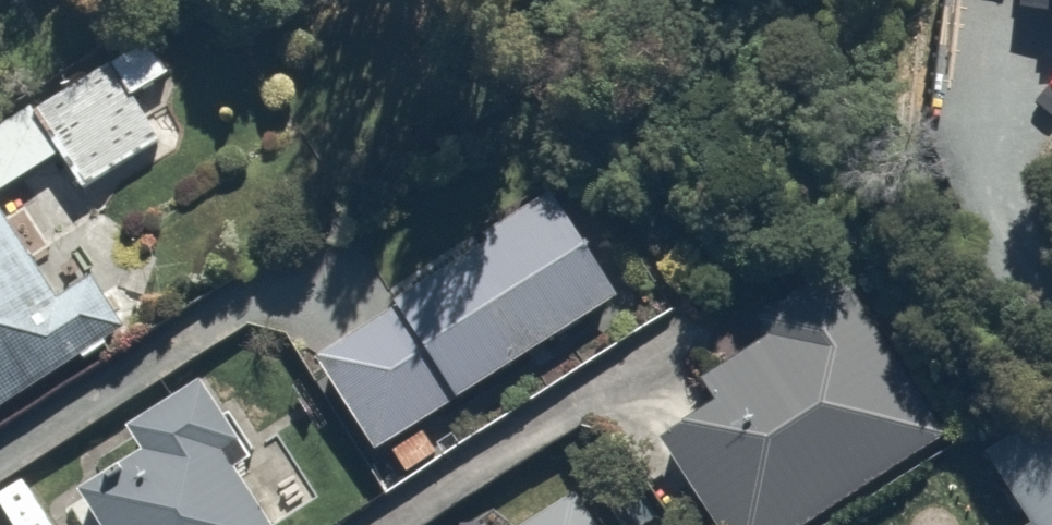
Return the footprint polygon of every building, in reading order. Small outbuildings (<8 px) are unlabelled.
[(1015,7),(1051,11),(1051,14),(1051,0),(1016,0),(1015,7)] [(179,118),(120,29),(0,110),(0,189),(47,157),(70,191),(179,118)] [(611,280),(543,183),(292,358),(360,455),(611,280)] [(78,267),(48,290),(0,226),(0,393),(70,341),(88,366),(147,322),(118,283),(100,296),(78,267)] [(850,275),(700,373),(715,397),(658,434),(718,524),(794,524),(948,424),(850,275)] [(178,377),(111,432),(125,449),(64,499),(85,524),(268,524),(203,447),(222,431),(178,377)] [(995,466),(1034,524),(1051,524),(1051,430),(995,466)] [(574,486),(513,524),(599,524),(574,486)]
